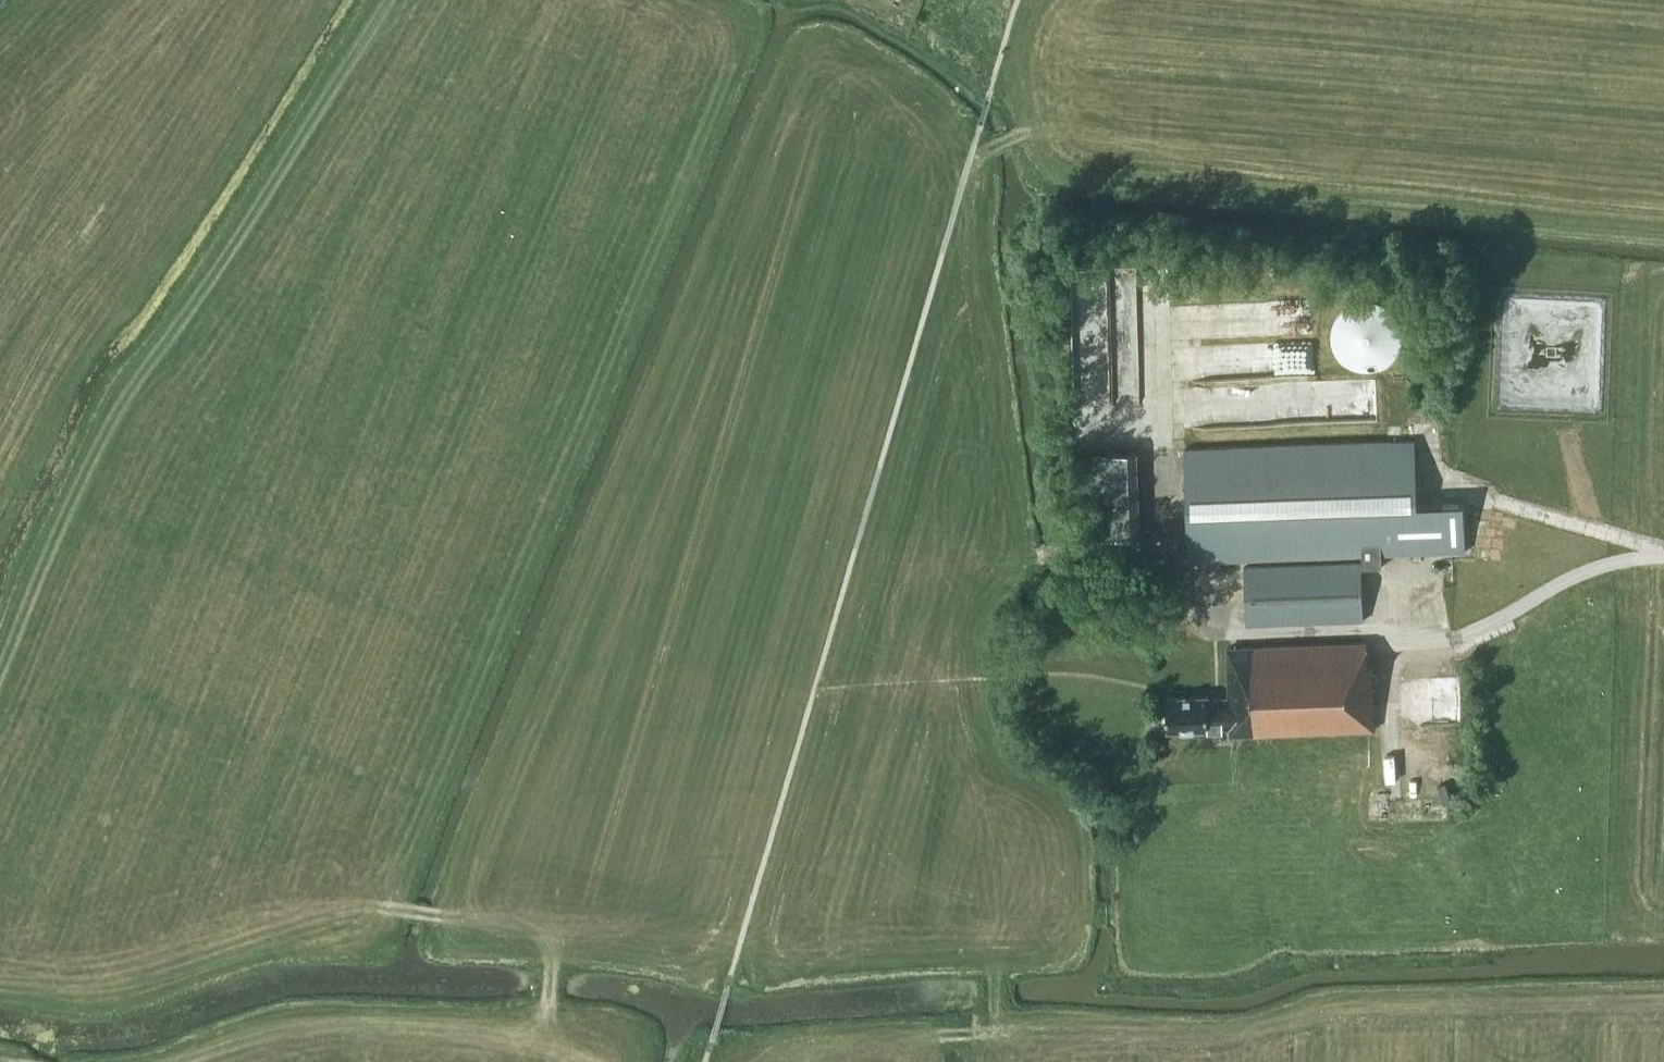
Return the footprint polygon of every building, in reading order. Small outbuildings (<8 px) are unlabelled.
[(1402,335),(1402,333),(1401,330),(1401,328),(1400,326),(1400,323),(1399,321),(1398,319),(1397,317),(1396,315),(1394,313),(1393,311),(1391,309),(1389,307),(1387,306),(1385,305),(1383,303),(1381,302),(1379,301),(1376,301),(1374,300),(1371,300),(1369,299),(1367,299),(1364,299),(1362,300),(1359,300),(1357,301),(1355,302),(1352,302),(1350,303),(1348,305),(1346,306),(1344,308),(1342,309),(1341,311),(1339,313),(1338,315),(1336,317),(1335,319),(1334,321),(1334,324),(1333,326),(1332,328),(1332,331),(1332,333),(1332,336),(1332,338),(1332,340),(1333,343),(1334,345),(1334,347),(1335,350),(1337,352),(1338,354),(1339,356),(1341,358),(1343,359),(1344,361),(1346,362),(1348,364),(1350,365),(1353,366),(1355,367),(1357,368),(1360,368),(1362,369),(1364,369),(1367,369),(1369,369),(1372,369),(1374,368),(1376,368),(1379,367),(1381,366),(1383,365),(1385,364),(1387,362),(1389,361),(1391,359),(1393,357),(1394,355),(1396,354),(1397,351),(1398,349),(1399,347),(1400,345),(1401,342),(1401,340),(1401,338),(1402,335)] [(1382,554),(1466,551),(1464,502),(1418,503),(1415,439),(1359,442),(1185,448),(1189,562),(1362,555),(1363,567),(1382,566),(1382,554)] [(1140,535),(1137,450),(1089,452),(1092,537),(1140,535)] [(1247,624),(1364,620),(1362,561),(1244,566),(1247,624)] [(1230,727),(1230,734),(1374,729),(1374,728),(1378,727),(1378,721),(1374,721),(1372,666),(1367,666),(1367,642),(1227,647),(1229,697),(1208,697),(1208,695),(1167,697),(1168,730),(1210,728),(1230,727)]
